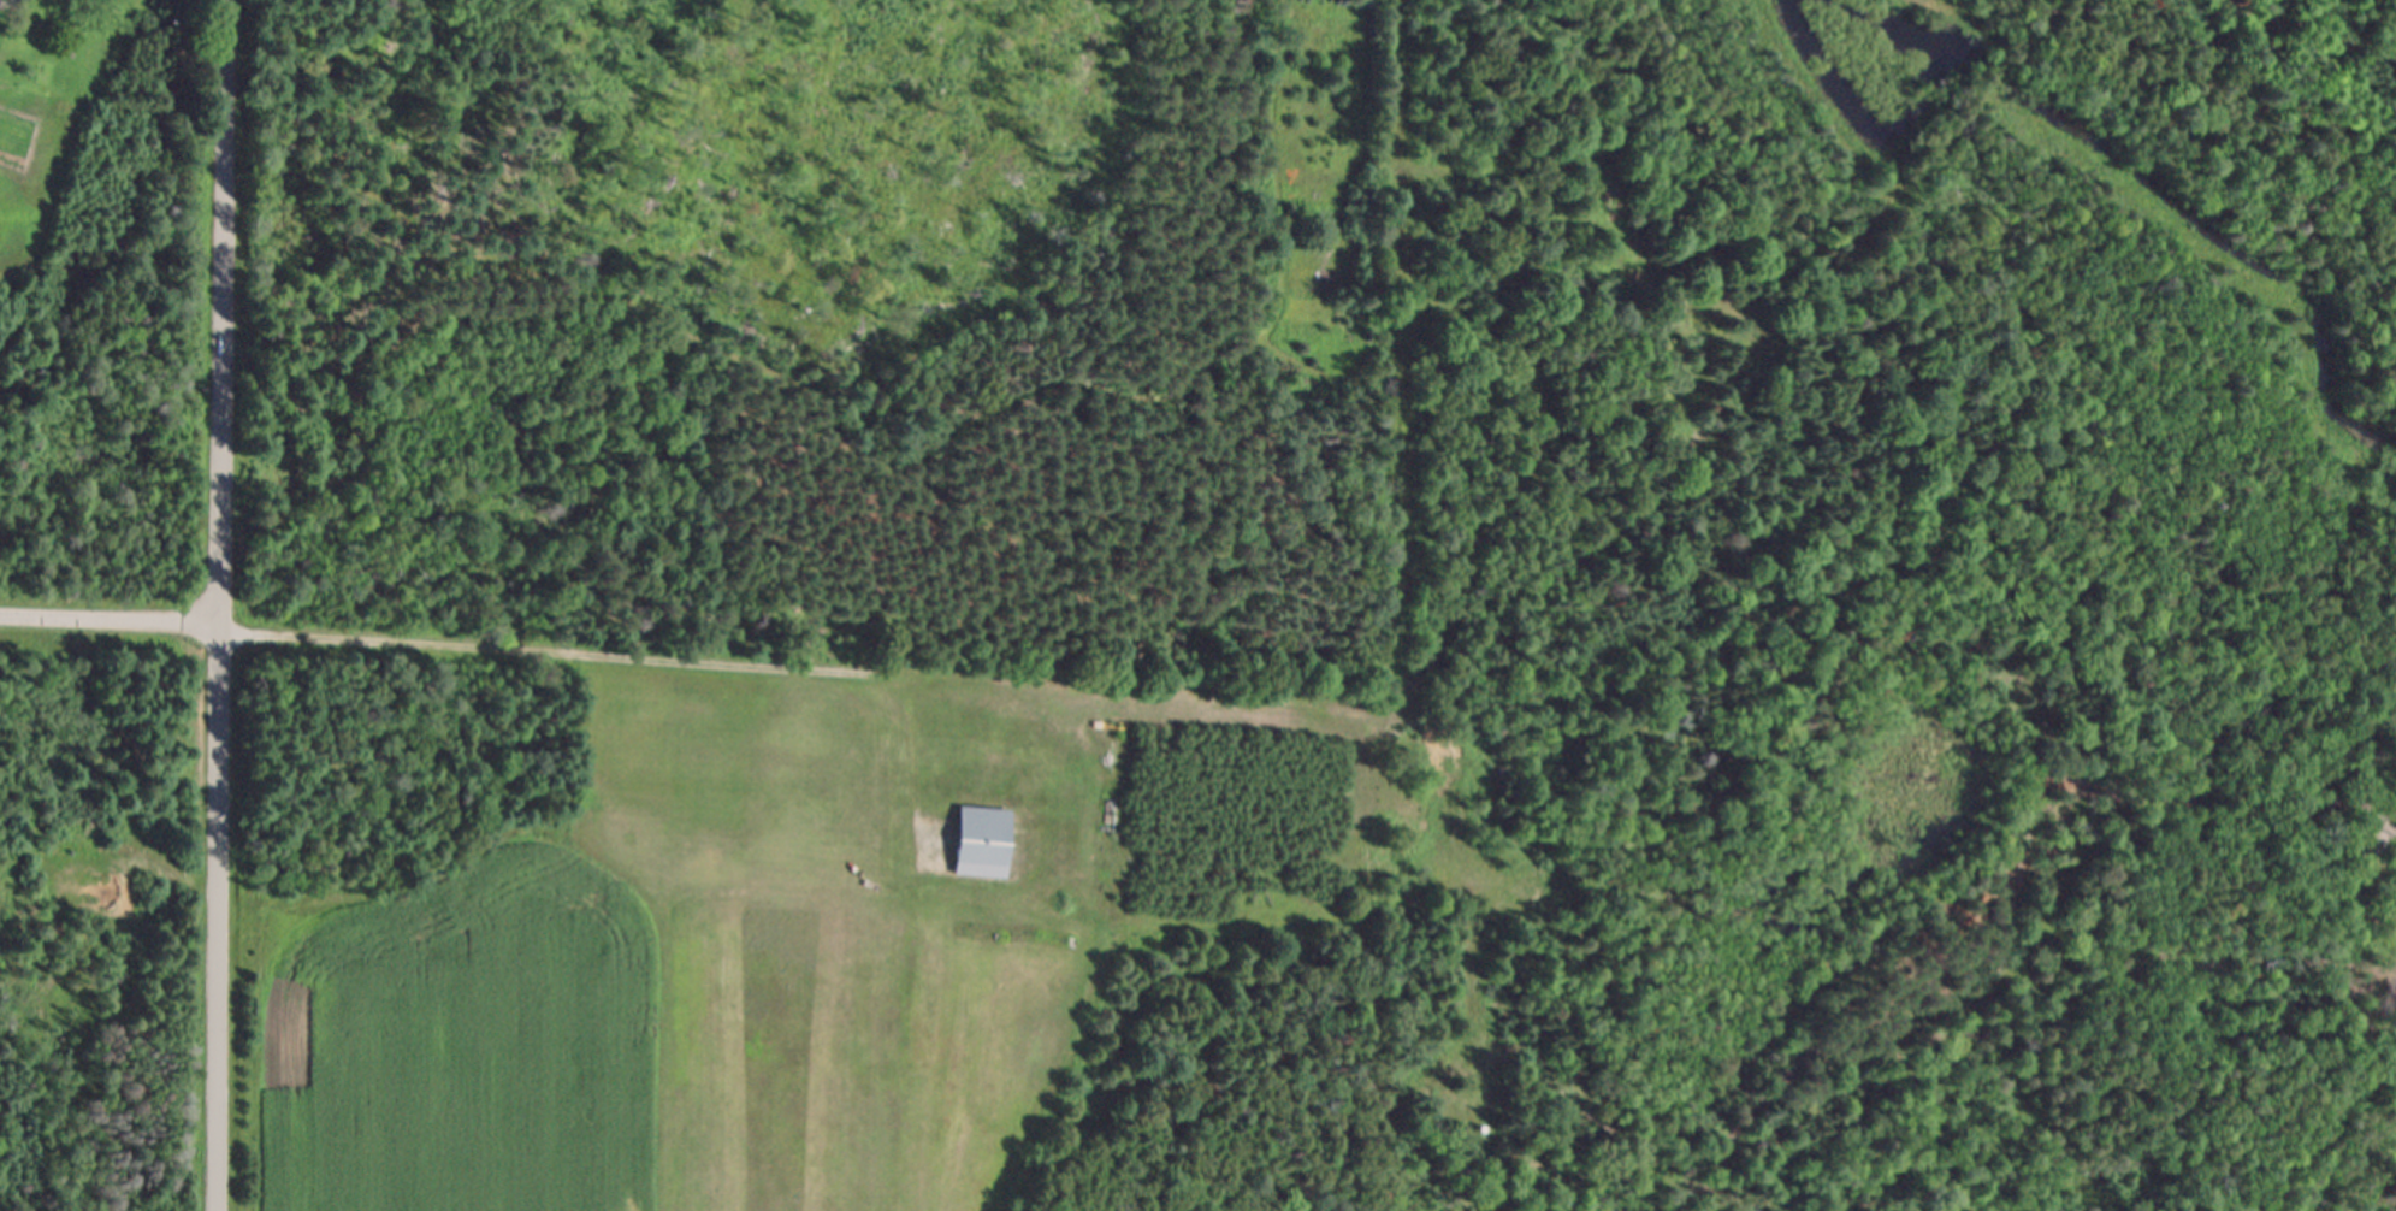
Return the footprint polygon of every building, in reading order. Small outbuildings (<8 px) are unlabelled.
[(947,873),(999,878),(1005,811),(954,806),(947,873)]
